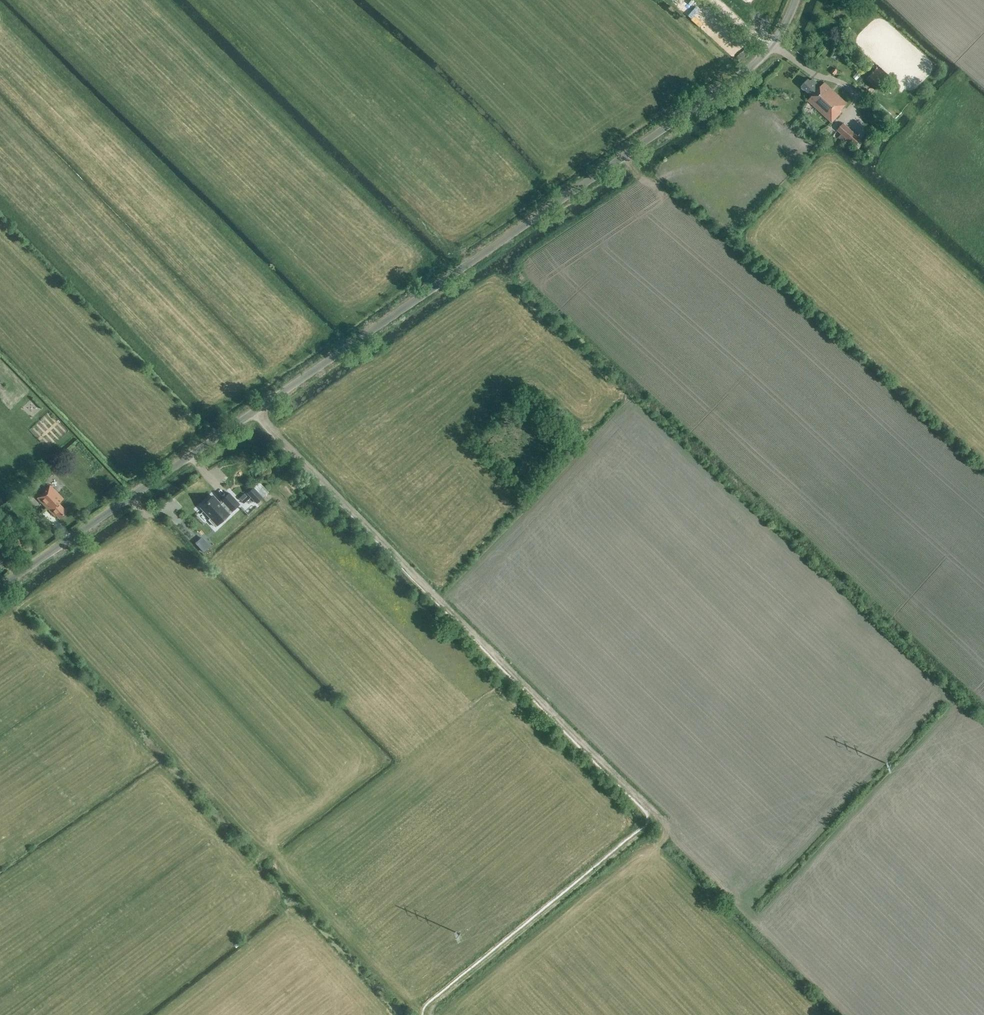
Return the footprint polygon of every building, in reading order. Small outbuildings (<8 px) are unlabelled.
[(877,89),(883,82),(873,72),(866,80),(877,89)] [(821,87),(813,79),(810,81),(808,79),(801,87),(812,97),(808,101),(832,124),(842,113),(841,111),(848,104),(825,83),(821,87)] [(855,147),(862,139),(844,123),(837,131),(848,141),(855,147)] [(57,421),(57,436),(65,436),(65,429),(62,429),(62,420),(57,421)] [(278,470),(274,465),(269,469),(273,475),(278,470)] [(254,487),(263,497),(268,492),(259,482),(254,487)] [(59,519),(66,513),(57,504),(63,499),(50,486),(37,499),(55,517),(56,516),(59,519)] [(256,503),(263,497),(254,487),(247,493),(256,503)] [(240,504),(229,492),(220,501),(220,502),(213,495),(199,508),(209,519),(208,520),(215,528),(230,514),(230,513),(230,512),(231,513),(240,504)] [(204,552),(210,546),(201,537),(195,543),(204,552)]
